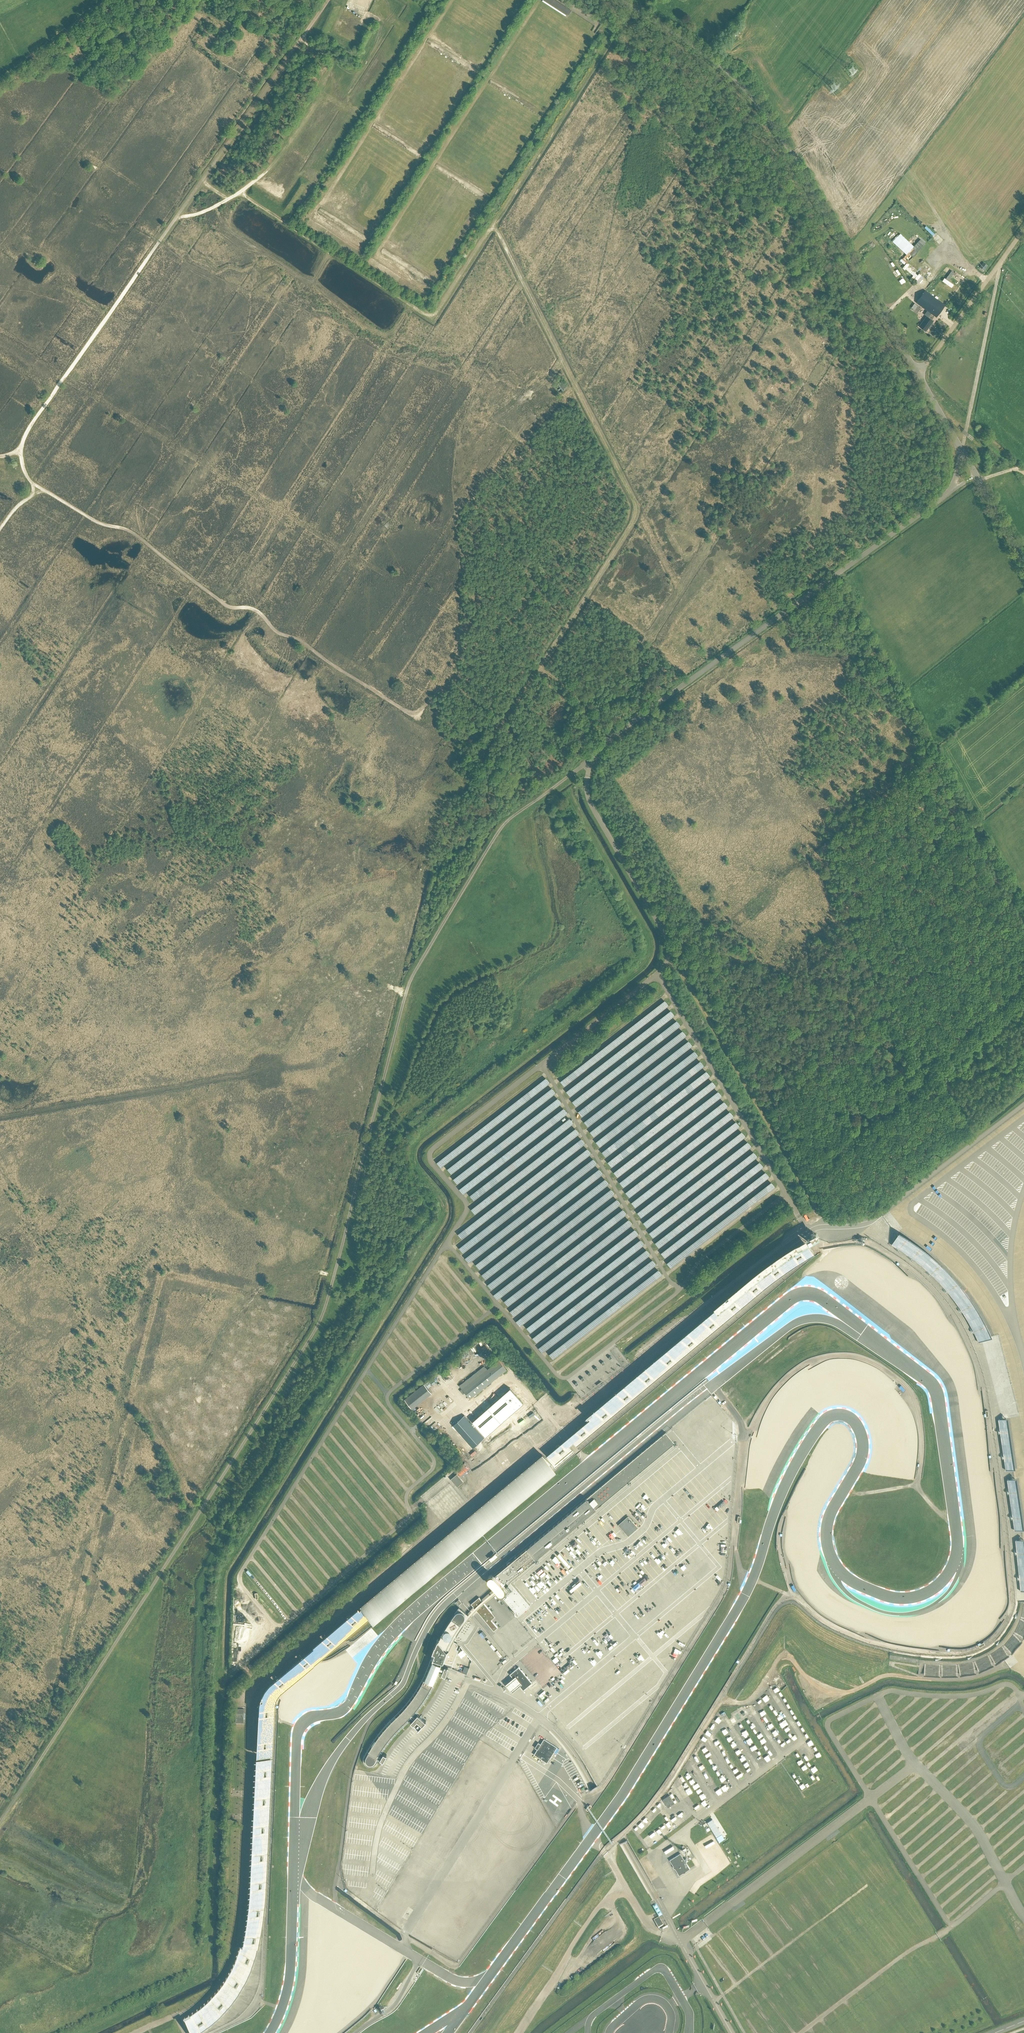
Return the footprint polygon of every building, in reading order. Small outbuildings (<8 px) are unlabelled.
[(568,17),(572,11),(555,0),(543,0),(542,1),(568,17)] [(935,237),(940,242),(945,238),(939,233),(935,237)] [(917,252),(925,243),(920,239),(912,248),(913,249),(909,254),(913,257),(917,252)] [(981,276),(985,281),(989,276),(985,272),(981,276)] [(954,294),(959,288),(948,278),(943,284),(954,294)] [(933,321),(931,320),(934,316),(936,317),(945,305),(925,290),(916,302),(931,313),(928,317),(926,316),(919,326),(926,331),(933,321)] [(558,384),(563,391),(565,390),(564,389),(567,387),(563,382),(560,383),(560,382),(558,384)] [(669,1006),(665,1000),(560,1082),(564,1087),(669,1006)] [(675,1016),(670,1011),(566,1092),(570,1097),(675,1016)] [(680,1026),(676,1020),(571,1101),(576,1107),(680,1026)] [(686,1036),(682,1030),(578,1111),(582,1117),(686,1036)] [(693,1046),(689,1041),(584,1122),(589,1127),(693,1046)] [(698,1056),(694,1051),(590,1132),(594,1137),(698,1056)] [(704,1066),(700,1061),(596,1142),(600,1147),(704,1066)] [(710,1077),(706,1071),(601,1153),(605,1158),(710,1077)] [(550,1084),(545,1078),(436,1163),(440,1168),(550,1084)] [(716,1086),(712,1081),(608,1162),(612,1167),(716,1086)] [(556,1094),(552,1088),(447,1169),(451,1175),(556,1094)] [(722,1096),(718,1091),(614,1172),(618,1178),(722,1096)] [(562,1104),(557,1098),(453,1180),(457,1185),(562,1104)] [(728,1107),(724,1102),(619,1183),(624,1188),(728,1107)] [(568,1114),(563,1109),(459,1190),(463,1195),(568,1114)] [(734,1117),(729,1112),(625,1193),(629,1198),(734,1117)] [(574,1124),(569,1118),(470,1196),(474,1201),(574,1124)] [(740,1127),(736,1122),(631,1203),(635,1209),(740,1127)] [(579,1134),(575,1129),(470,1210),(475,1215),(579,1134)] [(746,1138),(742,1132),(637,1213),(641,1219),(746,1138)] [(585,1145),(581,1139),(458,1234),(462,1240),(585,1145)] [(752,1148),(748,1142),(643,1223),(648,1229),(752,1148)] [(592,1154),(587,1149),(459,1248),(463,1254),(592,1154)] [(758,1157),(754,1151),(649,1233),(653,1238),(758,1157)] [(597,1164),(593,1159),(465,1258),(469,1264),(597,1164)] [(764,1168),(759,1162),(655,1243),(659,1249),(764,1168)] [(603,1175),(599,1169),(476,1265),(480,1270),(603,1175)] [(770,1178),(766,1172),(661,1253),(665,1259),(770,1178)] [(609,1185),(605,1179),(482,1275),(486,1280),(609,1185)] [(775,1188),(771,1182),(667,1263),(671,1269),(775,1188)] [(615,1195),(611,1189),(488,1285),(492,1290),(615,1195)] [(621,1205),(617,1200),(493,1295),(498,1301),(621,1205)] [(627,1215),(622,1210),(504,1302),(508,1307),(627,1215)] [(633,1225),(628,1220),(510,1312),(514,1317),(633,1225)] [(638,1235),(634,1230),(516,1322),(520,1327),(638,1235)] [(897,1232),(892,1245),(898,1249),(911,1259),(930,1274),(947,1291),(960,1309),(969,1324),(979,1342),(991,1337),(986,1324),(977,1309),(963,1289),(945,1269),(922,1248),(897,1232)] [(645,1245),(640,1240),(526,1328),(531,1334),(645,1245)] [(651,1255),(646,1250),(532,1338),(537,1344),(651,1255)] [(657,1266),(652,1260),(538,1349),(543,1354),(657,1266)] [(662,1275),(658,1270),(549,1355),(553,1360),(662,1275)] [(472,1397),(512,1370),(507,1364),(504,1367),(500,1361),(497,1363),(495,1360),(463,1383),(472,1397)] [(510,1387),(472,1421),(486,1436),(524,1403),(510,1387)] [(464,1415),(453,1425),(473,1447),(484,1437),(464,1415)] [(1013,1469),(1006,1418),(999,1420),(1006,1470),(1013,1469)] [(515,1612),(515,1613),(516,1614),(517,1614),(518,1613),(518,1614),(530,1604),(511,1580),(504,1586),(502,1584),(673,1441),(666,1432),(613,1475),(554,1526),(495,1574),(493,1573),(491,1573),(490,1573),(489,1574),(488,1575),(488,1576),(488,1577),(488,1578),(489,1579),(499,1590),(503,1594),(503,1595),(516,1610),(515,1611),(515,1612)] [(505,1469),(515,1462),(509,1455),(506,1458),(507,1459),(501,1464),(505,1469)] [(460,1471),(464,1475),(472,1466),(468,1462),(460,1471)] [(526,1474),(532,1481),(542,1473),(536,1466),(526,1474)] [(457,1474),(451,1479),(457,1486),(463,1481),(457,1474)] [(1007,1481),(1015,1531),(1023,1530),(1015,1480),(1007,1481)] [(705,1505),(710,1510),(713,1508),(714,1509),(717,1507),(711,1500),(705,1505)] [(472,1519),(478,1526),(488,1518),(482,1511),(472,1519)] [(628,1517),(619,1525),(627,1535),(637,1526),(628,1517)] [(699,1533),(702,1537),(715,1528),(712,1523),(699,1533)] [(445,1541),(451,1549),(468,1534),(462,1527),(445,1541)] [(718,1540),(721,1544),(729,1539),(726,1535),(718,1540)] [(1023,1540),(1016,1541),(1020,1592),(1023,1591),(1023,1544),(1023,1540)] [(656,1555),(651,1560),(655,1563),(659,1559),(656,1555)] [(646,1571),(652,1566),(649,1562),(643,1567),(646,1571)] [(608,1588),(612,1594),(612,1593),(614,1596),(612,1598),(613,1599),(618,1595),(616,1592),(621,1589),(615,1582),(608,1588)] [(367,1606),(373,1613),(390,1599),(384,1592),(367,1606)] [(267,1597),(265,1599),(272,1611),(274,1609),(267,1597)] [(479,1597),(471,1604),(494,1631),(498,1627),(488,1616),(492,1613),(479,1597)] [(642,1614),(649,1608),(648,1605),(640,1612),(642,1614)] [(254,1707),(252,1760),(272,1759),(274,1709),(275,1700),(280,1693),(316,1664),(322,1659),(367,1621),(357,1608),(268,1681),(260,1690),(257,1697),(254,1707)] [(465,1623),(466,1621),(464,1619),(464,1618),(465,1617),(465,1616),(465,1615),(464,1614),(464,1613),(463,1613),(463,1612),(462,1612),(461,1611),(460,1611),(459,1611),(458,1611),(457,1611),(457,1612),(456,1612),(455,1613),(452,1617),(447,1625),(442,1634),(438,1641),(438,1640),(435,1646),(432,1652),(435,1653),(433,1658),(433,1659),(435,1660),(432,1670),(427,1681),(424,1686),(417,1697),(412,1703),(405,1712),(394,1723),(388,1729),(382,1737),(378,1741),(374,1748),(369,1757),(368,1758),(368,1759),(368,1760),(369,1760),(369,1761),(370,1761),(370,1762),(371,1762),(372,1762),(373,1761),(374,1760),(380,1751),(389,1737),(399,1726),(407,1718),(412,1714),(416,1709),(420,1703),(424,1698),(427,1692),(430,1687),(433,1683),(435,1678),(436,1675),(437,1672),(441,1662),(444,1662),(452,1665),(458,1650),(456,1649),(458,1646),(457,1643),(453,1641),(458,1632),(465,1623)] [(553,1622),(555,1620),(548,1611),(545,1613),(553,1622)] [(625,1636),(630,1631),(625,1625),(620,1630),(625,1636)] [(619,1636),(610,1644),(612,1647),(622,1639),(619,1636)] [(637,1645),(644,1653),(645,1651),(638,1643),(637,1645)] [(615,1670),(618,1668),(616,1666),(620,1663),(618,1659),(611,1665),(612,1667),(612,1666),(615,1670)] [(521,1687),(523,1690),(532,1682),(519,1667),(510,1674),(514,1679),(518,1684),(521,1687)] [(597,1683),(599,1681),(598,1680),(606,1672),(602,1668),(592,1678),(597,1683)] [(514,1679),(506,1686),(513,1694),(521,1687),(514,1679)] [(586,1686),(582,1690),(586,1695),(590,1692),(586,1686)] [(741,1721),(749,1715),(743,1707),(735,1714),(741,1721)] [(244,1709),(236,1708),(235,1722),(243,1722),(244,1709)] [(411,1722),(418,1729),(425,1721),(418,1714),(411,1722)] [(557,1747),(544,1738),(534,1754),(547,1763),(557,1747)] [(699,1752),(695,1756),(698,1761),(703,1757),(699,1752)] [(740,1780),(744,1778),(744,1781),(748,1779),(745,1772),(738,1775),(740,1780)] [(729,1783),(724,1786),(729,1792),(733,1790),(731,1787),(732,1787),(729,1783)] [(663,1799),(668,1807),(675,1803),(670,1795),(663,1799)] [(707,1822),(717,1837),(722,1834),(712,1819),(707,1822)] [(725,1832),(719,1836),(723,1842),(729,1838),(725,1832)] [(680,1853),(670,1860),(679,1875),(690,1868),(680,1853)] [(662,1917),(665,1915),(659,1905),(656,1906),(662,1917)] [(659,1918),(654,1921),(658,1929),(663,1926),(659,1918)]
